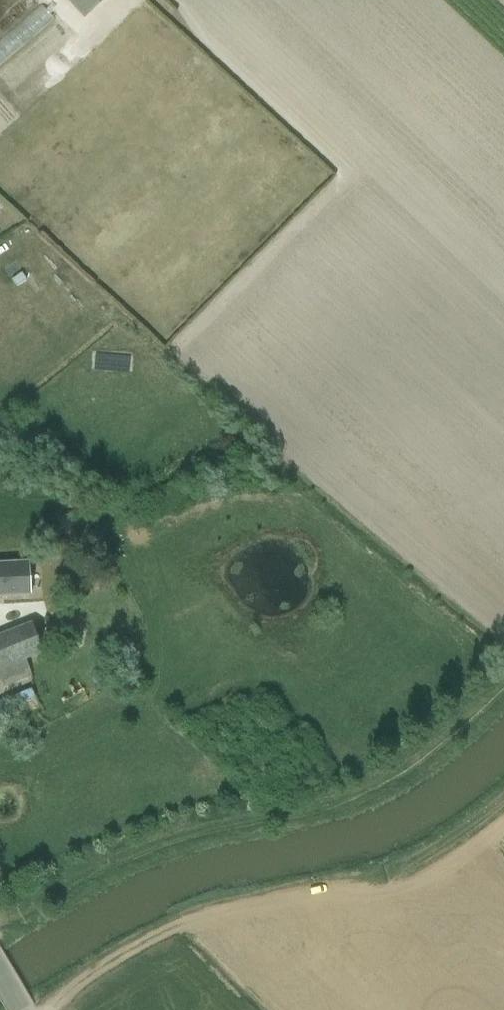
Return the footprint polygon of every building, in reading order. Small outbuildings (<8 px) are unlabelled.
[(83,17),(101,0),(67,0),(83,17)] [(0,49),(0,73),(2,76),(63,21),(49,5),(0,49)] [(65,24),(6,81),(36,111),(95,55),(65,24)] [(31,595),(29,563),(0,564),(0,596),(31,595)] [(8,685),(31,676),(28,668),(38,664),(35,654),(41,652),(31,625),(0,636),(0,688),(8,685)]
